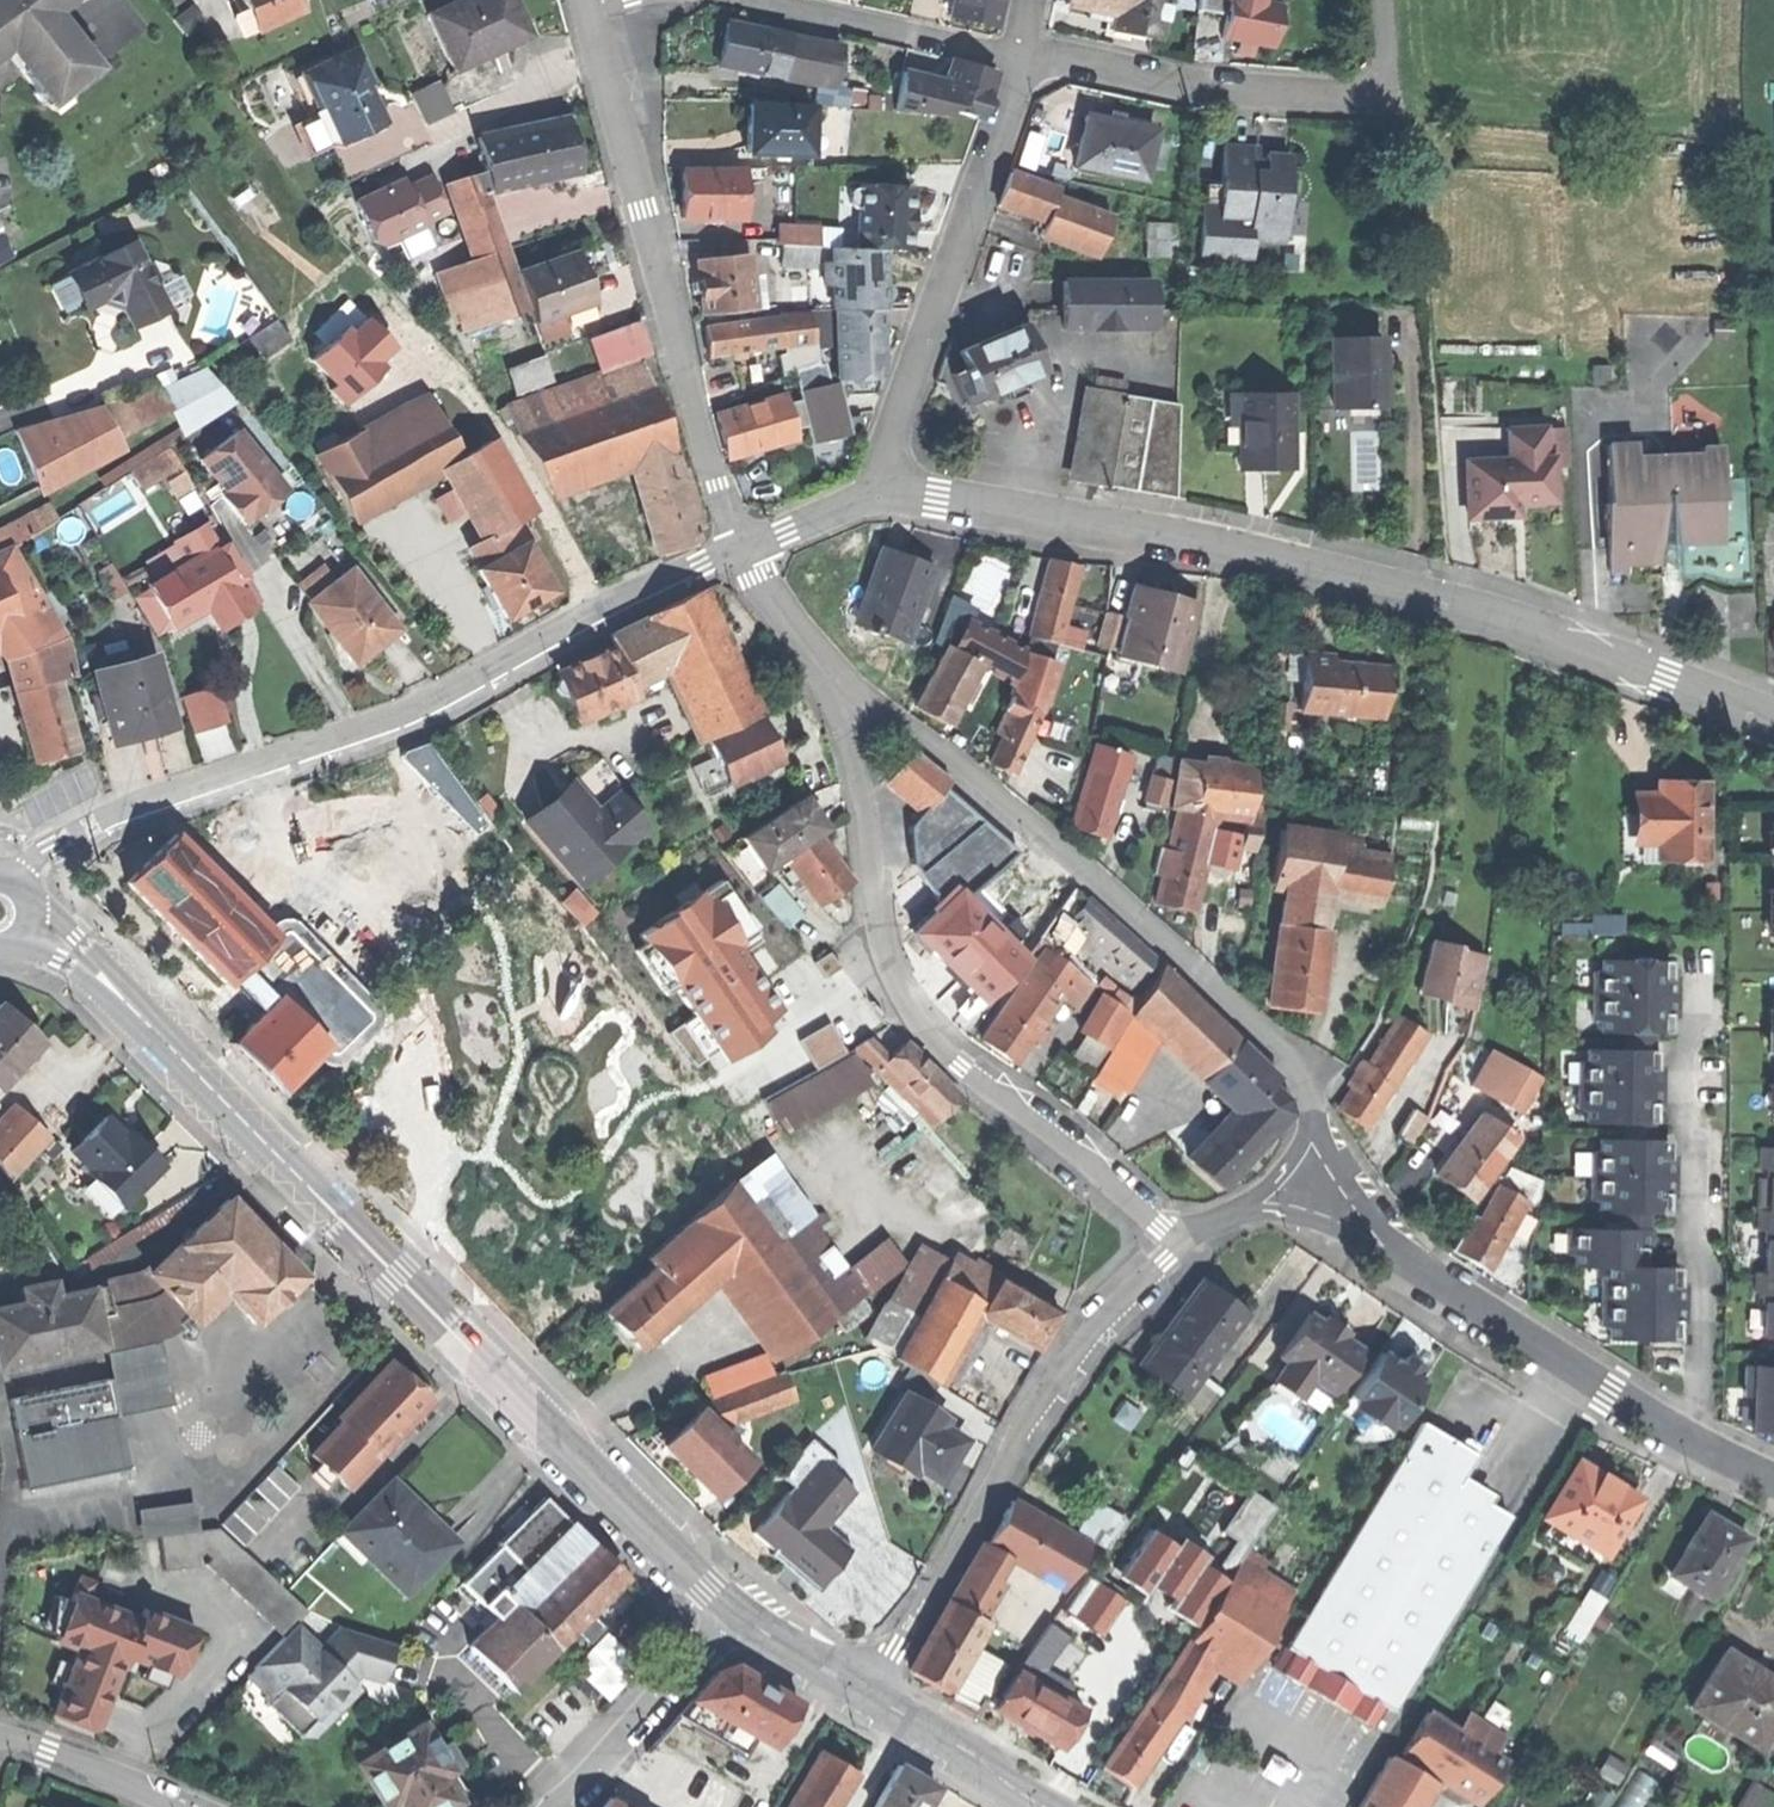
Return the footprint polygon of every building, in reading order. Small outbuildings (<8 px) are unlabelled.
[(4,52),(13,53),(24,68),(19,72),(31,89),(42,102),(49,105),(61,97),(61,98),(96,71),(68,34),(64,37),(49,17),(72,0),(0,0),(0,55),(4,52)] [(255,33),(301,13),(296,0),(241,0),(247,14),(255,33)] [(452,74),(491,56),(488,50),(525,33),(515,10),(510,0),(462,0),(426,17),(452,74)] [(952,4),(972,8),(993,13),(996,0),(952,0),(952,4)] [(1128,24),(1112,21),(1116,4),(1097,0),(1086,0),(1084,8),(1093,9),(1105,12),(1102,27),(1127,32),(1128,24)] [(1157,30),(1163,0),(1117,0),(1116,4),(1112,21),(1128,24),(1139,26),(1157,30)] [(1221,28),(1243,32),(1271,37),(1278,0),(1226,0),(1221,28)] [(241,38),(255,33),(247,14),(233,19),(241,38)] [(722,65),(785,77),(793,36),(729,24),(725,46),(722,65)] [(807,39),(793,36),(785,77),(799,80),(807,39)] [(844,46),(807,39),(799,80),(820,84),(837,87),(837,84),(844,46)] [(353,51),(299,76),(314,108),(320,106),(337,143),(380,123),(368,96),(364,98),(359,87),(367,83),(356,59),(353,51)] [(955,112),(982,120),(996,76),(975,69),(954,62),(946,84),(939,107),(955,112)] [(904,69),(903,74),(927,80),(937,82),(938,77),(904,69)] [(894,113),(920,115),(927,80),(903,74),(894,113)] [(953,118),(955,112),(939,107),(946,84),(937,82),(927,80),(920,115),(953,118)] [(851,90),(837,84),(837,87),(820,84),(814,107),(820,107),(847,108),(851,90)] [(413,104),(424,127),(452,114),(441,91),(413,104)] [(814,107),(750,105),(749,132),(749,155),(813,157),(814,118),(814,107)] [(1102,168),(1146,177),(1148,166),(1153,140),(1155,128),(1086,114),(1081,139),(1076,163),(1078,163),(1102,168)] [(483,173),(487,190),(578,171),(573,148),(567,120),(476,139),(483,173)] [(1165,143),(1153,140),(1148,166),(1160,169),(1165,143)] [(1244,145),(1226,144),(1224,176),(1222,216),(1253,218),(1252,241),(1285,242),(1287,199),(1297,199),(1298,170),(1289,169),(1290,153),(1267,152),(1266,170),(1257,169),(1259,145),(1244,145)] [(1101,175),(1102,168),(1078,163),(1077,170),(1101,175)] [(742,170),(742,172),(742,179),(767,179),(767,170),(742,170)] [(684,220),(743,220),(742,185),(742,179),(742,172),(684,172),(684,194),(684,220)] [(1004,188),(999,203),(1045,219),(1053,196),(1055,188),(1010,172),(1004,188)] [(479,192),(487,190),(483,173),(474,176),(479,192)] [(1251,258),(1252,241),(1253,218),(1222,216),(1224,176),(1204,175),(1200,255),(1251,258)] [(445,185),(463,238),(491,228),(479,192),(474,176),(445,185)] [(402,179),(353,201),(371,241),(380,244),(423,226),(421,222),(444,212),(436,194),(431,181),(408,192),(402,179)] [(885,250),(909,251),(910,220),(912,189),(861,187),(860,189),(860,210),(858,249),(885,250)] [(851,210),(860,210),(860,189),(852,189),(846,195),(845,203),(851,210)] [(1111,216),(1053,196),(1045,219),(1040,234),(1098,254),(1111,216)] [(1182,222),(1148,222),(1147,257),(1181,258),(1182,222)] [(16,254),(4,226),(0,227),(0,261),(16,254)] [(818,247),(820,247),(821,228),(779,226),(778,245),(783,245),(818,247)] [(463,238),(470,260),(499,251),(491,228),(463,238)] [(65,275),(81,309),(100,300),(102,294),(120,300),(119,306),(129,327),(163,311),(152,289),(154,280),(148,267),(140,265),(138,262),(130,244),(65,275)] [(817,266),(818,247),(783,245),(782,264),(817,266)] [(832,248),(833,266),(885,264),(885,250),(858,249),(832,248)] [(461,318),(473,353),(527,334),(499,251),(470,260),(445,269),(461,318)] [(573,254),(562,258),(570,281),(581,277),(573,254)] [(704,315),(755,310),(750,257),(699,262),(701,283),(702,292),(704,315)] [(516,274),(532,323),(561,313),(590,303),(584,287),(581,277),(570,281),(562,258),(516,274)] [(144,259),(138,262),(140,265),(148,267),(154,280),(152,289),(163,311),(165,316),(185,306),(187,300),(176,278),(169,276),(165,268),(144,259)] [(833,266),(825,266),(826,287),(833,287),(833,311),(837,310),(886,309),(886,288),(885,264),(833,266)] [(452,321),(461,318),(445,269),(435,272),(452,321)] [(1064,280),(1065,328),(1154,327),(1154,279),(1064,280)] [(694,293),(702,292),(701,283),(693,284),(693,288),(694,293)] [(108,302),(119,306),(120,300),(102,294),(100,300),(108,302)] [(593,315),(590,303),(561,313),(565,324),(593,315)] [(887,328),(886,309),(837,310),(839,373),(885,372),(884,345),(884,328),(887,328)] [(781,312),(782,318),(785,348),(816,344),(812,312),(781,312)] [(782,318),(764,320),(768,351),(783,349),(785,348),(782,318)] [(764,320),(708,328),(709,345),(711,359),(768,351),(764,320)] [(247,339),(259,356),(287,338),(276,321),(247,339)] [(588,339),(600,373),(651,355),(639,321),(588,339)] [(968,371),(979,396),(1043,369),(1024,323),(959,350),(968,371)] [(1381,334),(1332,336),(1335,406),(1360,406),(1387,405),(1387,376),(1382,376),(1382,359),(1381,356),(1381,334)] [(817,352),(816,344),(785,348),(783,349),(784,355),(817,352)] [(516,395),(551,383),(542,356),(507,369),(516,395)] [(186,432),(236,402),(210,358),(160,388),(170,404),(169,404),(186,432)] [(624,472),(630,471),(673,458),(642,363),(497,414),(544,491),(622,463),(623,467),(624,472)] [(825,365),(796,373),(802,392),(818,387),(830,383),(825,365)] [(1593,384),(1610,384),(1611,368),(1594,367),(1593,384)] [(1093,375),(1091,388),(1123,393),(1125,380),(1093,375)] [(382,400),(390,416),(426,396),(417,381),(382,400)] [(838,381),(830,383),(818,387),(828,420),(848,414),(838,381)] [(1091,388),(1088,387),(1073,480),(1134,490),(1150,398),(1123,393),(1091,388)] [(158,391),(98,408),(112,440),(165,411),(158,391)] [(1229,421),(1240,421),(1240,395),(1229,395),(1229,421)] [(1292,395),(1240,395),(1240,421),(1240,466),(1267,466),(1292,465),(1292,395)] [(317,456),(328,476),(422,424),(432,442),(447,434),(426,396),(390,416),(317,456)] [(787,397),(718,415),(724,438),(729,456),(797,438),(787,397)] [(1178,403),(1150,398),(1134,490),(1175,496),(1178,403)] [(12,432),(33,482),(112,440),(98,408),(12,432)] [(435,475),(443,470),(461,460),(447,434),(432,442),(422,424),(328,476),(353,520),(435,475)] [(1508,461),(1468,463),(1471,516),(1495,514),(1517,513),(1516,496),(1526,496),(1526,500),(1554,499),(1552,459),(1549,459),(1547,425),(1507,427),(1508,461)] [(235,431),(198,461),(224,494),(219,498),(230,511),(250,495),(261,509),(283,492),(235,431)] [(1641,436),(1609,436),(1612,567),(1666,565),(1665,543),(1690,543),(1691,558),(1729,557),(1727,445),(1641,447),(1641,436)] [(447,476),(482,541),(520,520),(535,511),(496,441),(461,460),(443,470),(447,476)] [(1378,484),(1377,441),(1357,441),(1358,484),(1378,484)] [(160,456),(168,471),(176,466),(168,451),(160,456)] [(630,471),(635,487),(678,475),(677,472),(673,458),(630,471)] [(129,473),(133,480),(151,470),(146,462),(129,473)] [(168,471),(162,474),(174,496),(191,487),(183,473),(181,475),(176,466),(168,471)] [(438,480),(447,476),(443,470),(435,475),(438,480)] [(678,475),(635,487),(655,554),(674,549),(694,543),(691,532),(700,529),(683,471),(677,472),(678,475)] [(127,484),(133,480),(129,473),(123,477),(127,484)] [(251,518),(261,509),(250,495),(230,511),(241,525),(251,518)] [(7,548),(56,522),(47,505),(0,529),(0,551),(7,548)] [(482,541),(466,550),(478,572),(476,573),(502,620),(513,614),(526,607),(525,604),(549,591),(523,545),(531,541),(520,520),(482,541)] [(184,538),(197,559),(214,549),(224,544),(211,522),(184,538)] [(175,543),(188,565),(197,559),(184,538),(175,543)] [(245,579),(224,544),(214,549),(235,585),(245,579)] [(20,629),(49,616),(7,548),(0,551),(0,639),(20,629)] [(875,632),(906,643),(915,619),(919,609),(935,567),(912,559),(881,548),(867,585),(871,586),(857,625),(866,628),(875,632)] [(147,589),(171,629),(207,608),(238,590),(235,585),(214,549),(197,559),(188,565),(147,589)] [(1048,558),(1029,636),(1042,640),(1055,643),(1058,644),(1064,622),(1079,566),(1062,562),(1048,558)] [(338,645),(353,664),(374,648),(396,632),(349,571),(306,604),(328,633),(330,635),(333,632),(341,642),(338,645)] [(245,579),(235,585),(238,590),(249,608),(258,602),(245,579)] [(38,591),(49,610),(57,605),(46,586),(38,591)] [(1115,652),(1178,669),(1195,606),(1164,597),(1132,589),(1125,617),(1116,649),(1115,652)] [(249,608),(238,590),(207,608),(220,629),(233,620),(250,611),(249,608)] [(700,591),(645,616),(669,666),(703,740),(707,739),(758,715),(700,591)] [(925,611),(919,609),(915,619),(921,621),(925,611)] [(1099,645),(1116,649),(1125,617),(1107,613),(1099,645)] [(61,639),(49,616),(20,629),(31,653),(8,661),(16,692),(55,681),(70,677),(61,639)] [(633,685),(669,666),(645,616),(612,633),(617,647),(633,685)] [(1087,628),(1064,622),(1058,644),(1081,651),(1087,628)] [(936,643),(946,648),(980,664),(981,661),(989,646),(990,645),(961,630),(946,623),(936,643)] [(964,623),(961,630),(990,645),(994,638),(964,623)] [(8,661),(31,653),(20,629),(0,639),(0,650),(8,661)] [(331,650),(338,645),(341,642),(333,632),(330,635),(328,633),(324,636),(331,650)] [(1017,675),(1013,686),(1024,691),(1037,658),(1042,640),(1029,636),(1021,661),(1017,675)] [(1055,643),(1042,640),(1037,658),(1049,662),(1055,643)] [(1021,661),(989,646),(981,661),(1017,675),(1021,661)] [(638,697),(633,685),(617,647),(583,661),(557,672),(560,679),(557,680),(556,686),(559,693),(564,695),(566,694),(578,723),(596,715),(619,706),(638,697)] [(980,664),(946,648),(938,664),(972,680),(980,664)] [(1354,715),(1383,717),(1385,692),(1378,692),(1379,666),(1352,664),(1333,663),(1333,654),(1289,651),(1288,671),(1294,679),(1303,680),(1301,711),(1341,714),(1354,715)] [(1176,675),(1178,669),(1115,652),(1113,658),(1176,675)] [(101,660),(104,672),(129,665),(125,653),(101,660)] [(1037,658),(1024,691),(1044,699),(1057,664),(1049,662),(1037,658)] [(104,672),(93,675),(99,696),(103,710),(112,744),(142,736),(169,728),(151,659),(129,665),(104,672)] [(930,714),(948,723),(961,699),(972,680),(938,664),(916,708),(930,714)] [(1386,666),(1379,666),(1378,692),(1385,692),(1386,666)] [(182,694),(198,732),(245,713),(228,675),(182,694)] [(978,683),(972,680),(961,699),(969,703),(978,683)] [(75,752),(55,681),(16,692),(36,763),(54,758),(75,752)] [(1002,768),(1015,773),(1044,699),(1024,691),(1013,686),(1004,708),(1006,709),(997,734),(1002,736),(992,764),(1002,768)] [(1271,691),(1270,710),(1281,710),(1282,692),(1271,691)] [(94,712),(103,710),(99,696),(91,698),(94,712)] [(621,712),(619,706),(596,715),(599,722),(621,712)] [(766,733),(758,715),(707,739),(729,786),(770,767),(764,756),(774,751),(766,733)] [(479,873),(511,850),(508,842),(436,738),(434,732),(255,787),(267,827),(280,846),(428,800),(479,873)] [(1280,752),(1281,734),(1269,733),(1267,751),(1280,752)] [(1088,832),(1105,837),(1130,753),(1097,743),(1072,827),(1088,832)] [(780,762),(774,751),(764,756),(770,767),(780,762)] [(1177,761),(1157,756),(1151,777),(1171,782),(1177,761)] [(1203,756),(1203,763),(1223,765),(1223,757),(1212,756),(1203,756)] [(904,790),(925,807),(942,787),(943,785),(910,759),(893,780),(904,790)] [(1179,760),(1171,807),(1179,809),(1194,811),(1198,763),(1179,760)] [(1198,763),(1194,811),(1216,813),(1244,815),(1247,815),(1248,803),(1252,767),(1223,765),(1203,763),(1198,763)] [(1165,807),(1171,782),(1151,777),(1145,801),(1163,806),(1165,807)] [(1658,795),(1641,795),(1641,801),(1641,808),(1641,843),(1657,843),(1679,843),(1679,859),(1706,859),(1706,783),(1691,783),(1679,783),(1679,795),(1658,795)] [(1658,783),(1658,795),(1679,795),(1679,783),(1658,783)] [(568,784),(559,792),(579,814),(588,806),(568,784)] [(911,863),(943,905),(959,890),(966,898),(993,873),(1020,854),(942,787),(925,807),(910,826),(911,863)] [(523,823),(576,885),(641,828),(613,795),(593,813),(588,806),(579,814),(559,792),(542,807),(523,823)] [(743,838),(764,868),(776,859),(784,854),(817,831),(824,826),(814,811),(803,796),(743,838)] [(1161,813),(1163,806),(1145,801),(1143,808),(1161,813)] [(1338,809),(1285,801),(1281,829),(1278,829),(1270,882),(1285,885),(1298,887),(1323,891),(1352,895),(1359,853),(1360,842),(1333,838),(1338,809)] [(1244,815),(1244,818),(1258,819),(1259,804),(1248,803),(1247,815),(1244,815)] [(1194,811),(1179,809),(1174,826),(1211,835),(1216,813),(1194,811)] [(1258,819),(1244,818),(1241,847),(1255,849),(1258,819)] [(1169,849),(1167,858),(1204,867),(1211,835),(1174,826),(1169,849)] [(833,854),(817,831),(784,854),(787,858),(797,872),(803,881),(818,903),(851,880),(833,854)] [(127,882),(228,984),(230,983),(278,935),(270,928),(234,892),(189,845),(177,833),(127,882)] [(1657,859),(1679,859),(1679,843),(1657,843),(1657,859)] [(1153,873),(1163,875),(1167,858),(1169,849),(1159,847),(1153,873)] [(1409,861),(1359,853),(1352,895),(1403,903),(1409,861)] [(779,864),(787,858),(784,854),(776,859),(779,864)] [(1175,906),(1194,911),(1204,867),(1167,858),(1163,875),(1157,902),(1175,906)] [(1031,913),(1047,925),(1074,887),(1060,877),(1046,867),(1018,904),(1031,913)] [(797,885),(803,881),(797,872),(791,876),(797,885)] [(1013,895),(993,873),(966,898),(998,931),(1002,928),(1015,915),(1004,903),(1013,895)] [(760,937),(717,874),(634,931),(642,944),(633,950),(656,984),(667,977),(691,1012),(665,1029),(688,1061),(712,1045),(719,1056),(764,1025),(759,1017),(777,1005),(759,979),(740,951),(760,937)] [(542,881),(515,906),(555,949),(583,924),(542,881)] [(563,895),(580,922),(597,912),(581,884),(563,895)] [(1293,924),(1298,887),(1285,885),(1280,923),(1293,924)] [(1321,928),(1323,891),(1298,887),(1293,924),(1321,928)] [(946,963),(980,1000),(1023,959),(998,931),(966,898),(959,890),(943,905),(915,931),(946,963)] [(1096,946),(1098,943),(1114,926),(1116,924),(1101,910),(1088,898),(1067,920),(1096,946)] [(1017,913),(1015,915),(1002,928),(1015,942),(1030,927),(1024,921),(1017,913)] [(1038,936),(1047,925),(1031,913),(1024,921),(1030,927),(1038,936)] [(276,922),(270,928),(278,935),(230,983),(259,1014),(278,995),(326,1045),(316,1055),(324,1063),(330,1066),(337,1066),(341,1064),(379,1025),(381,1021),(381,1016),(380,1011),(297,924),(292,920),(287,919),(281,920),(276,922)] [(1325,928),(1321,928),(1293,924),(1280,923),(1270,1003),(1294,1006),(1315,1008),(1325,928)] [(1098,943),(1136,977),(1152,960),(1114,926),(1098,943)] [(1483,952),(1426,939),(1412,995),(1441,1001),(1469,1008),(1483,952)] [(1032,950),(1040,957),(1045,949),(1048,946),(1039,940),(1032,950)] [(1077,972),(1045,949),(1040,957),(1022,983),(1053,1005),(1070,981),(1077,972)] [(1586,976),(1586,998),(1671,999),(1671,978),(1663,978),(1663,962),(1594,962),(1594,976),(1586,976)] [(1165,1037),(1182,1053),(1216,1016),(1160,963),(1134,1008),(1165,1037)] [(1082,975),(1077,972),(1070,981),(1076,985),(1082,975)] [(1014,1061),(1053,1005),(1022,983),(982,1038),(997,1049),(1014,1061)] [(255,1066),(280,1092),(283,1088),(282,1087),(316,1055),(326,1045),(278,995),(259,1014),(231,1041),(255,1066)] [(1594,1034),(1618,1034),(1647,1034),(1663,1035),(1663,1018),(1670,1018),(1671,999),(1586,998),(1586,1022),(1594,1022),(1594,1034)] [(1094,1021),(1117,1035),(1130,1013),(1108,999),(1094,1021)] [(19,1066),(28,1058),(26,1056),(41,1039),(21,1020),(2,1003),(0,1005),(0,1087),(19,1066)] [(1140,1062),(1165,1037),(1134,1008),(1130,1013),(1117,1035),(1115,1037),(1140,1062)] [(1365,1127),(1425,1034),(1392,1012),(1361,1060),(1358,1057),(1341,1083),(1345,1085),(1332,1105),(1348,1116),(1365,1127)] [(1182,1053),(1205,1075),(1223,1055),(1238,1040),(1240,1038),(1216,1016),(1182,1053)] [(1109,1047),(1115,1037),(1117,1035),(1094,1021),(1089,1018),(1080,1032),(1108,1049),(1109,1047)] [(1618,1034),(1618,1052),(1647,1052),(1647,1034),(1618,1034)] [(1132,1070),(1140,1062),(1115,1037),(1109,1047),(1132,1070)] [(857,1048),(879,1070),(889,1060),(868,1038),(857,1048)] [(1277,1077),(1238,1040),(1223,1055),(1250,1080),(1252,1078),(1278,1103),(1273,1108),(1283,1117),(1290,1110),(1286,1099),(1270,1084),(1277,1077)] [(1468,1084),(1521,1115),(1542,1079),(1489,1048),(1468,1084)] [(927,1104),(938,1115),(957,1096),(936,1074),(914,1051),(890,1074),(897,1082),(902,1078),(927,1104)] [(1572,1065),(1572,1087),(1656,1088),(1656,1067),(1650,1067),(1650,1052),(1647,1052),(1618,1052),(1580,1052),(1580,1065),(1572,1065)] [(1219,1186),(1283,1117),(1273,1108),(1278,1103),(1252,1078),(1250,1080),(1223,1055),(1205,1075),(1236,1104),(1188,1156),(1206,1173),(1219,1186)] [(34,1064),(28,1058),(19,1066),(26,1072),(34,1064)] [(886,1078),(919,1113),(927,1104),(902,1078),(897,1082),(890,1074),(886,1078)] [(1581,1123),(1617,1124),(1647,1124),(1650,1124),(1650,1108),(1656,1108),(1656,1088),(1572,1087),(1572,1111),(1581,1111),(1581,1123)] [(120,1103),(86,1137),(104,1155),(102,1158),(121,1177),(131,1166),(147,1182),(178,1151),(158,1131),(144,1116),(134,1126),(126,1118),(131,1114),(120,1103)] [(943,1121),(938,1115),(927,1104),(919,1113),(934,1129),(943,1121)] [(12,1176),(50,1141),(18,1106),(0,1124),(0,1163),(12,1176)] [(1399,1136),(1412,1144),(1426,1118),(1414,1111),(1399,1136)] [(1453,1186),(1472,1199),(1515,1138),(1483,1115),(1439,1176),(1453,1186)] [(1617,1124),(1617,1141),(1647,1141),(1647,1124),(1617,1124)] [(1586,1154),(1586,1177),(1670,1177),(1670,1157),(1664,1157),(1664,1141),(1647,1141),(1617,1141),(1594,1141),(1594,1154),(1586,1154)] [(1764,1146),(1756,1336),(1773,1337),(1773,1146),(1764,1146)] [(1493,1184),(1499,1187),(1527,1203),(1537,1208),(1540,1181),(1508,1169),(1502,1180),(1497,1177),(1493,1184)] [(1595,1214),(1614,1214),(1644,1214),(1663,1214),(1664,1198),(1670,1198),(1670,1177),(1586,1177),(1586,1201),(1595,1201),(1595,1214)] [(720,1275),(778,1354),(830,1315),(776,1241),(731,1179),(682,1223),(720,1275)] [(1470,1260),(1488,1270),(1527,1203),(1499,1187),(1479,1221),(1472,1218),(1453,1250),(1470,1260)] [(228,1199),(151,1271),(149,1273),(188,1313),(195,1321),(226,1292),(254,1322),(304,1276),(272,1242),(271,1244),(254,1226),(228,1199)] [(1614,1214),(1614,1231),(1644,1231),(1644,1214),(1614,1214)] [(804,1221),(776,1241),(830,1315),(858,1294),(843,1273),(804,1221)] [(644,1258),(652,1267),(687,1306),(720,1275),(682,1223),(644,1258)] [(1570,1268),(1606,1268),(1640,1268),(1640,1253),(1647,1253),(1647,1231),(1644,1231),(1614,1231),(1562,1231),(1562,1256),(1570,1256),(1570,1268)] [(866,1334),(891,1348),(938,1265),(914,1251),(866,1334)] [(948,1258),(937,1277),(979,1301),(994,1275),(974,1263),(948,1258)] [(857,1262),(843,1273),(858,1294),(873,1283),(857,1262)] [(104,1288),(91,1290),(101,1344),(167,1328),(188,1313),(149,1273),(151,1271),(147,1267),(141,1271),(131,1275),(103,1280),(104,1288)] [(664,1326),(687,1306),(652,1267),(603,1311),(621,1331),(638,1350),(657,1333),(664,1326)] [(1640,1268),(1606,1268),(1606,1281),(1598,1281),(1598,1304),(1683,1304),(1683,1284),(1676,1284),(1676,1268),(1640,1268)] [(1024,1292),(994,1275),(979,1301),(973,1312),(1036,1348),(1046,1330),(1057,1311),(1031,1296),(1024,1292)] [(891,1357),(933,1381),(940,1370),(973,1312),(979,1301),(937,1277),(891,1357)] [(101,1344),(91,1290),(54,1297),(51,1282),(22,1288),(25,1303),(0,1308),(0,1363),(101,1344)] [(1028,1284),(1024,1292),(1031,1296),(1036,1288),(1028,1284)] [(1141,1365),(1183,1397),(1197,1379),(1224,1342),(1242,1318),(1200,1286),(1171,1324),(1141,1365)] [(858,1294),(830,1315),(841,1329),(869,1309),(858,1294)] [(1683,1324),(1683,1304),(1598,1304),(1598,1327),(1607,1327),(1607,1340),(1636,1340),(1656,1340),(1656,1343),(1676,1343),(1676,1324),(1683,1324)] [(159,1340),(195,1321),(188,1313),(167,1328),(101,1344),(104,1351),(159,1340)] [(1304,1377),(1331,1395),(1361,1350),(1335,1332),(1338,1328),(1331,1323),(1326,1319),(1323,1324),(1308,1314),(1278,1358),(1285,1363),(1277,1376),(1296,1389),(1304,1377)] [(669,1333),(664,1326),(657,1333),(662,1339),(669,1333)] [(104,1351),(110,1378),(118,1415),(172,1403),(159,1340),(104,1351)] [(1230,1346),(1224,1342),(1197,1379),(1202,1383),(1230,1346)] [(1399,1367),(1380,1354),(1351,1396),(1354,1398),(1356,1412),(1368,1408),(1376,1413),(1378,1425),(1389,1423),(1394,1427),(1424,1384),(1413,1376),(1419,1367),(1410,1362),(1405,1358),(1399,1367)] [(310,1450),(345,1485),(430,1398),(409,1377),(390,1359),(336,1414),(341,1419),(310,1450)] [(1747,1363),(1745,1429),(1773,1429),(1773,1364),(1747,1363)] [(1138,1368),(1181,1400),(1183,1397),(1141,1365),(1138,1368)] [(979,1392),(940,1370),(933,1381),(972,1404),(979,1392)] [(783,1371),(693,1404),(698,1410),(713,1425),(721,1423),(793,1396),(783,1371)] [(28,1488),(128,1467),(118,1415),(110,1378),(9,1398),(28,1488)] [(1221,1397),(1202,1383),(1197,1379),(1183,1397),(1181,1400),(1205,1418),(1221,1397)] [(909,1388),(902,1400),(919,1411),(923,1404),(926,1400),(909,1388)] [(902,1400),(871,1447),(892,1461),(897,1453),(913,1463),(937,1479),(952,1456),(963,1439),(941,1425),(945,1418),(923,1404),(919,1411),(902,1400)] [(688,1468),(713,1493),(747,1459),(725,1437),(713,1425),(698,1410),(664,1444),(688,1468)] [(1385,1705),(1394,1711),(1395,1709),(1393,1709),(1508,1515),(1457,1484),(1476,1453),(1423,1421),(1290,1646),(1288,1645),(1286,1647),(1294,1652),(1345,1682),(1385,1705)] [(731,1432),(721,1423),(713,1425),(725,1437),(731,1432)] [(789,1483),(752,1528),(776,1551),(819,1591),(848,1555),(819,1532),(836,1511),(858,1485),(806,1442),(779,1475),(789,1483)] [(908,1471),(913,1463),(897,1453),(892,1461),(908,1471)] [(1593,1550),(1603,1556),(1630,1511),(1623,1507),(1630,1494),(1604,1478),(1576,1462),(1541,1519),(1548,1523),(1593,1550)] [(245,1543),(300,1486),(277,1464),(255,1487),(227,1516),(222,1521),(245,1543)] [(390,1553),(418,1580),(457,1539),(428,1510),(393,1477),(354,1517),(390,1553)] [(1637,1499),(1630,1494),(1623,1507),(1630,1511),(1637,1499)] [(497,1544),(499,1545),(525,1571),(571,1524),(544,1497),(528,1512),(508,1533),(497,1544)] [(139,1508),(143,1537),(154,1535),(199,1528),(195,1500),(139,1508)] [(1064,1587),(1088,1543),(1012,1502),(988,1546),(1008,1557),(1014,1560),(1064,1587)] [(501,1526),(508,1533),(528,1512),(521,1505),(501,1526)] [(1088,1519),(1115,1534),(1123,1520),(1096,1505),(1088,1519)] [(1669,1574),(1710,1599),(1747,1539),(1726,1526),(1705,1514),(1669,1574)] [(342,1529),(379,1564),(390,1553),(354,1517),(342,1529)] [(1584,1565),(1593,1550),(1548,1523),(1539,1538),(1584,1565)] [(502,1593),(512,1603),(513,1602),(523,1612),(591,1544),(571,1524),(525,1571),(503,1592),(502,1593)] [(199,1528),(154,1535),(159,1568),(203,1564),(279,1635),(305,1610),(215,1526),(199,1528)] [(995,1580),(1008,1557),(988,1546),(982,1543),(969,1566),(995,1580)] [(523,1612),(555,1645),(573,1627),(590,1611),(624,1577),(603,1556),(591,1544),(523,1612)] [(461,1582),(482,1603),(498,1587),(503,1592),(525,1571),(499,1545),(461,1582)] [(1069,1597),(1084,1608),(1118,1560),(1102,1550),(1069,1597)] [(1245,1551),(1239,1560),(1254,1569),(1259,1560),(1245,1551)] [(406,1591),(418,1580),(390,1553),(379,1564),(406,1591)] [(1001,1583),(1014,1560),(1008,1557),(995,1580),(1001,1583)] [(1084,1608),(1105,1622),(1138,1575),(1118,1560),(1084,1608)] [(1239,1560),(1226,1580),(1281,1615),(1294,1595),(1254,1569),(1239,1560)] [(969,1566),(949,1604),(981,1621),(991,1602),(999,1587),(1001,1583),(995,1580),(969,1566)] [(1105,1622),(1149,1654),(1183,1606),(1138,1575),(1105,1622)] [(1206,1653),(1226,1665),(1242,1641),(1257,1651),(1281,1615),(1226,1580),(1203,1616),(1204,1616),(1188,1641),(1206,1653)] [(1585,1633),(1607,1595),(1591,1586),(1569,1624),(1585,1633)] [(482,1603),(497,1618),(512,1603),(502,1593),(503,1592),(498,1587),(482,1603)] [(1013,1594),(999,1587),(991,1602),(1005,1610),(1013,1594)] [(50,1639),(71,1647),(47,1710),(95,1728),(119,1666),(123,1657),(173,1676),(192,1625),(141,1606),(138,1615),(70,1589),(50,1639)] [(1056,1601),(1062,1605),(1066,1598),(1060,1594),(1056,1601)] [(513,1688),(555,1645),(523,1612),(513,1602),(512,1603),(497,1618),(470,1645),(513,1688)] [(934,1684),(950,1692),(972,1650),(986,1624),(981,1621),(949,1604),(912,1672),(924,1678),(934,1684)] [(1149,1654),(1164,1664),(1197,1616),(1183,1606),(1149,1654)] [(604,1625),(590,1611),(573,1627),(588,1641),(604,1625)] [(1053,1617),(1048,1624),(1059,1632),(1064,1625),(1053,1617)] [(292,1624),(254,1669),(270,1683),(266,1687),(265,1705),(281,1718),(297,1732),(314,1733),(329,1715),(323,1710),(333,1697),(342,1705),(359,1685),(353,1681),(360,1673),(380,1680),(393,1641),(339,1626),(321,1649),(292,1624)] [(1048,1624),(1031,1649),(1048,1661),(1065,1636),(1059,1632),(1048,1624)] [(608,1695),(642,1661),(610,1629),(576,1663),(608,1695)] [(1188,1641),(1151,1697),(1179,1716),(1206,1653),(1188,1641)] [(1238,1680),(1257,1651),(1242,1641),(1226,1665),(1223,1670),(1238,1680)] [(1031,1649),(1016,1673),(1031,1682),(1038,1669),(1042,1671),(1048,1661),(1031,1649)] [(1005,1668),(972,1650),(950,1692),(947,1697),(948,1703),(975,1718),(980,1715),(1005,1668)] [(1757,1747),(1765,1735),(1768,1730),(1773,1720),(1773,1684),(1769,1681),(1767,1684),(1754,1677),(1756,1673),(1757,1671),(1742,1662),(1724,1651),(1690,1707),(1757,1747)] [(1371,1727),(1385,1705),(1294,1652),(1281,1672),(1371,1727)] [(755,1737),(773,1748),(799,1705),(765,1684),(736,1666),(713,1672),(692,1698),(755,1737)] [(1038,1669),(1031,1682),(1055,1695),(1062,1682),(1042,1671),(1038,1669)] [(1031,1682),(1016,1673),(996,1710),(1028,1729),(1062,1747),(1083,1711),(1055,1695),(1031,1682)] [(1769,1681),(1756,1673),(1754,1677),(1767,1684),(1769,1681)] [(929,1693),(934,1684),(924,1678),(919,1687),(924,1690),(929,1693)] [(329,1715),(342,1705),(333,1697),(323,1710),(329,1715)] [(1117,1777),(1131,1786),(1179,1716),(1151,1697),(1103,1767),(1117,1777)] [(755,1737),(692,1698),(678,1715),(698,1727),(744,1755),(755,1737)] [(1471,1706),(1456,1731),(1504,1760),(1519,1736),(1471,1706)] [(1401,1756),(1478,1803),(1504,1760),(1456,1731),(1427,1713),(1401,1756)] [(386,1806),(389,1806),(395,1803),(441,1775),(452,1768),(460,1763),(447,1743),(437,1749),(421,1724),(358,1763),(372,1786),(386,1806)] [(1768,1730),(1765,1735),(1773,1740),(1773,1733),(1768,1730)] [(856,1774),(838,1763),(822,1753),(789,1806),(836,1806),(856,1774)] [(1424,1778),(1388,1757),(1359,1806),(1407,1806),(1424,1778)] [(938,1788),(920,1778),(899,1766),(876,1806),(927,1806),(938,1788)] [(452,1768),(441,1775),(457,1800),(451,1804),(453,1806),(471,1806),(472,1799),(469,1791),(463,1786),(452,1768)] [(441,1775),(395,1803),(397,1806),(445,1806),(451,1804),(457,1800),(441,1775)] [(1773,1801),(1773,1788),(1756,1777),(1737,1806),(1770,1806),(1773,1801)] [(1424,1778),(1407,1806),(1414,1806),(1430,1781),(1424,1778)]
